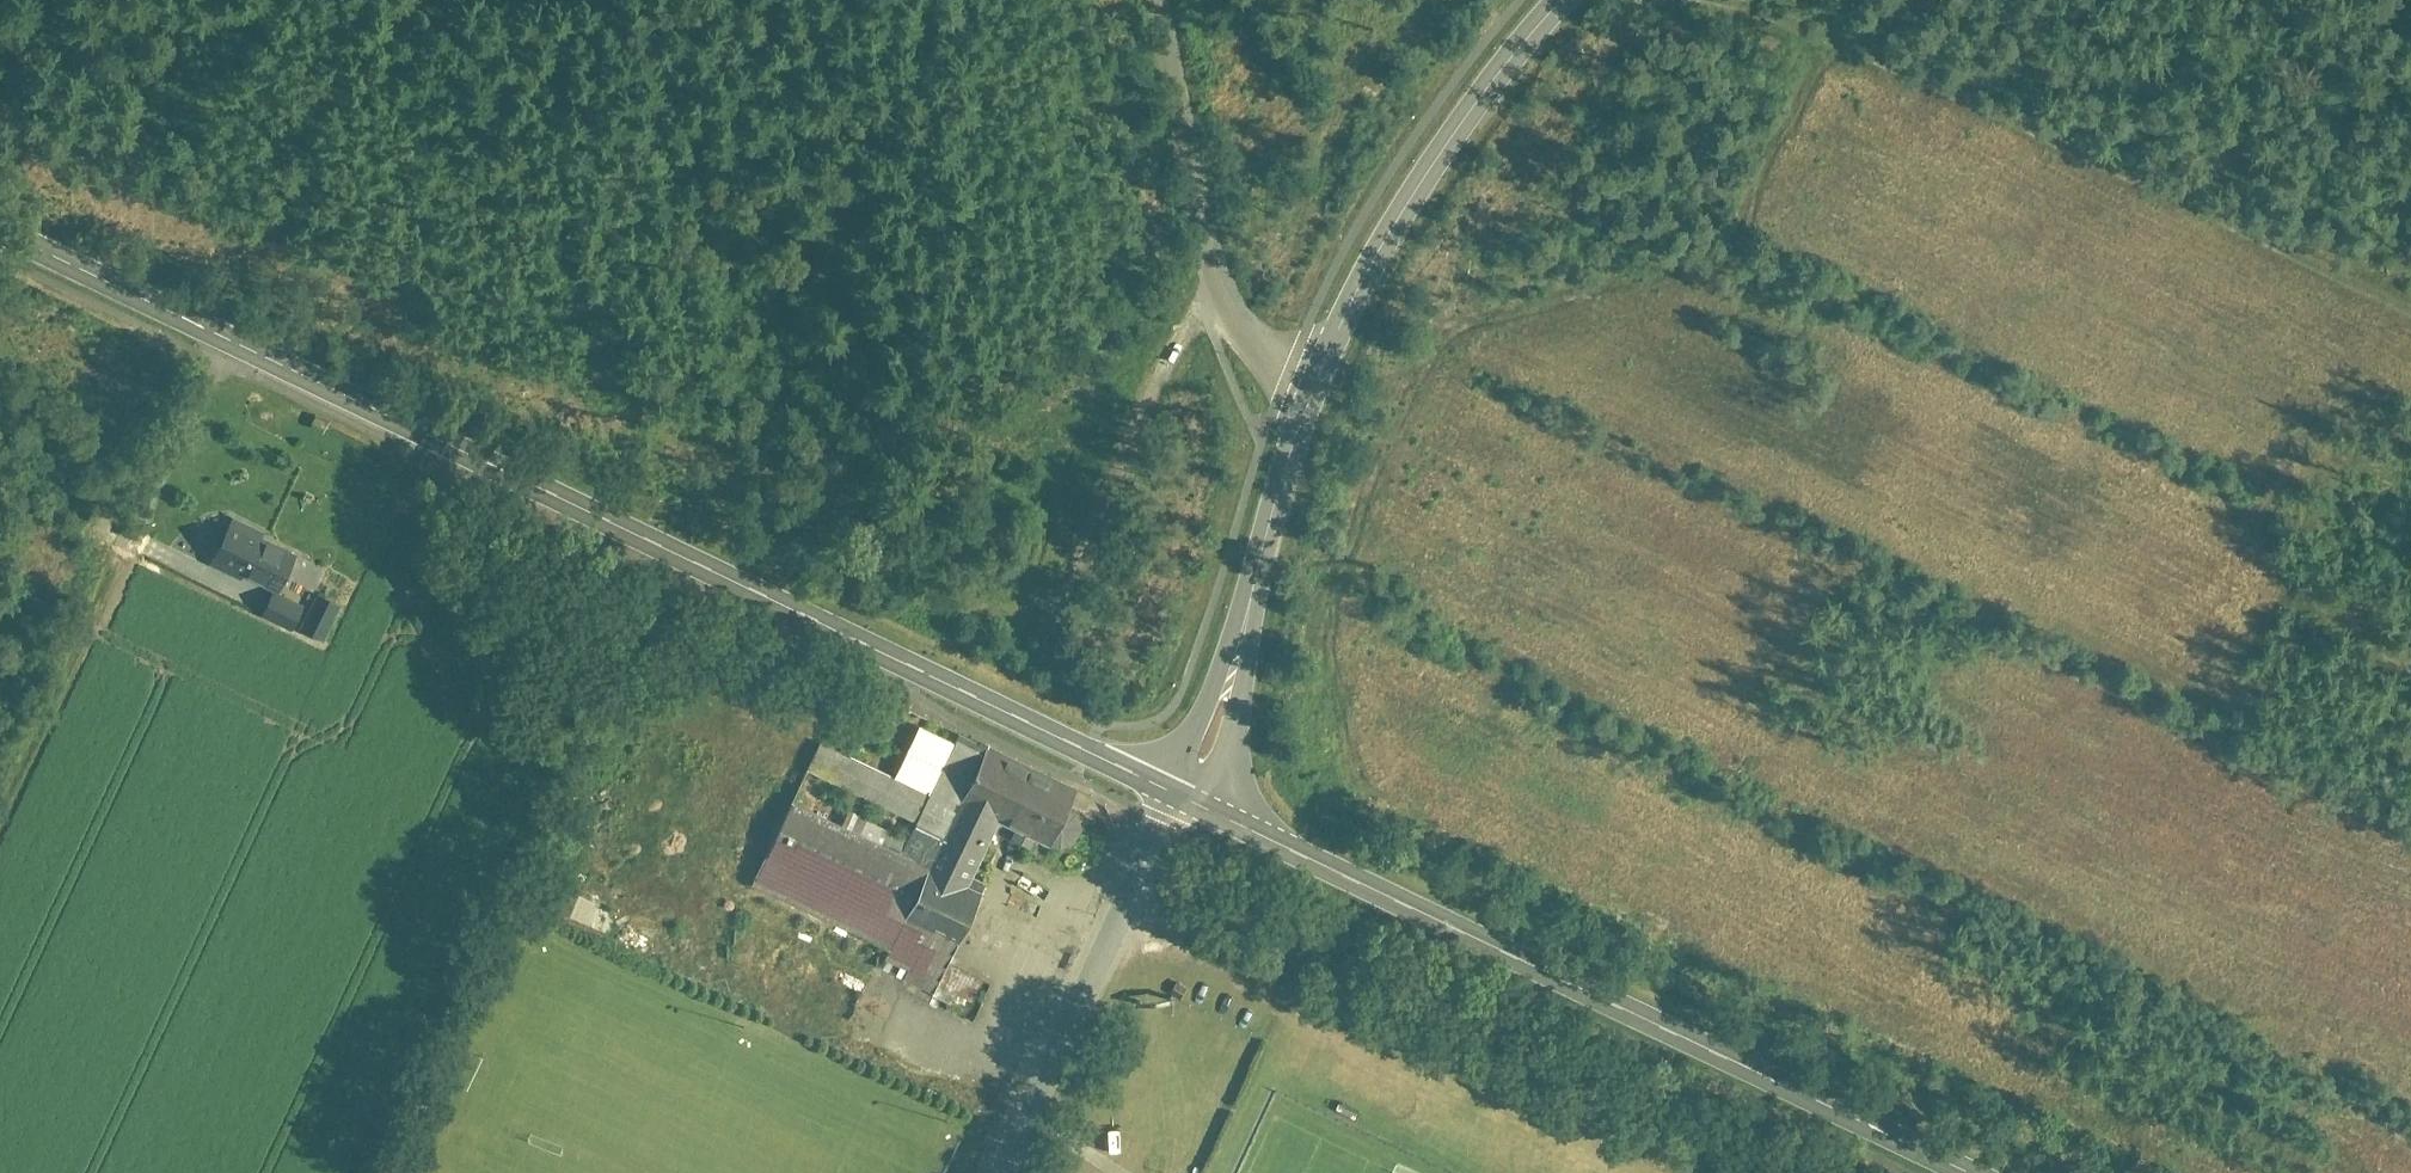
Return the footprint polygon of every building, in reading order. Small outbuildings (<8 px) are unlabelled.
[(233,519),(212,563),(241,577),(244,572),(279,590),(296,556),(260,539),(263,533),(233,519)] [(275,597),(264,618),(302,636),(312,615),(275,597)] [(306,641),(326,648),(341,608),(322,601),(306,641)] [(798,802),(757,884),(942,977),(983,894),(971,888),(1000,823),(1048,845),(1062,814),(970,774),(980,752),(916,724),(897,766),(834,736),(815,776),(946,837),(932,869),(798,802)] [(578,894),(566,923),(616,944),(628,915),(578,894)]
